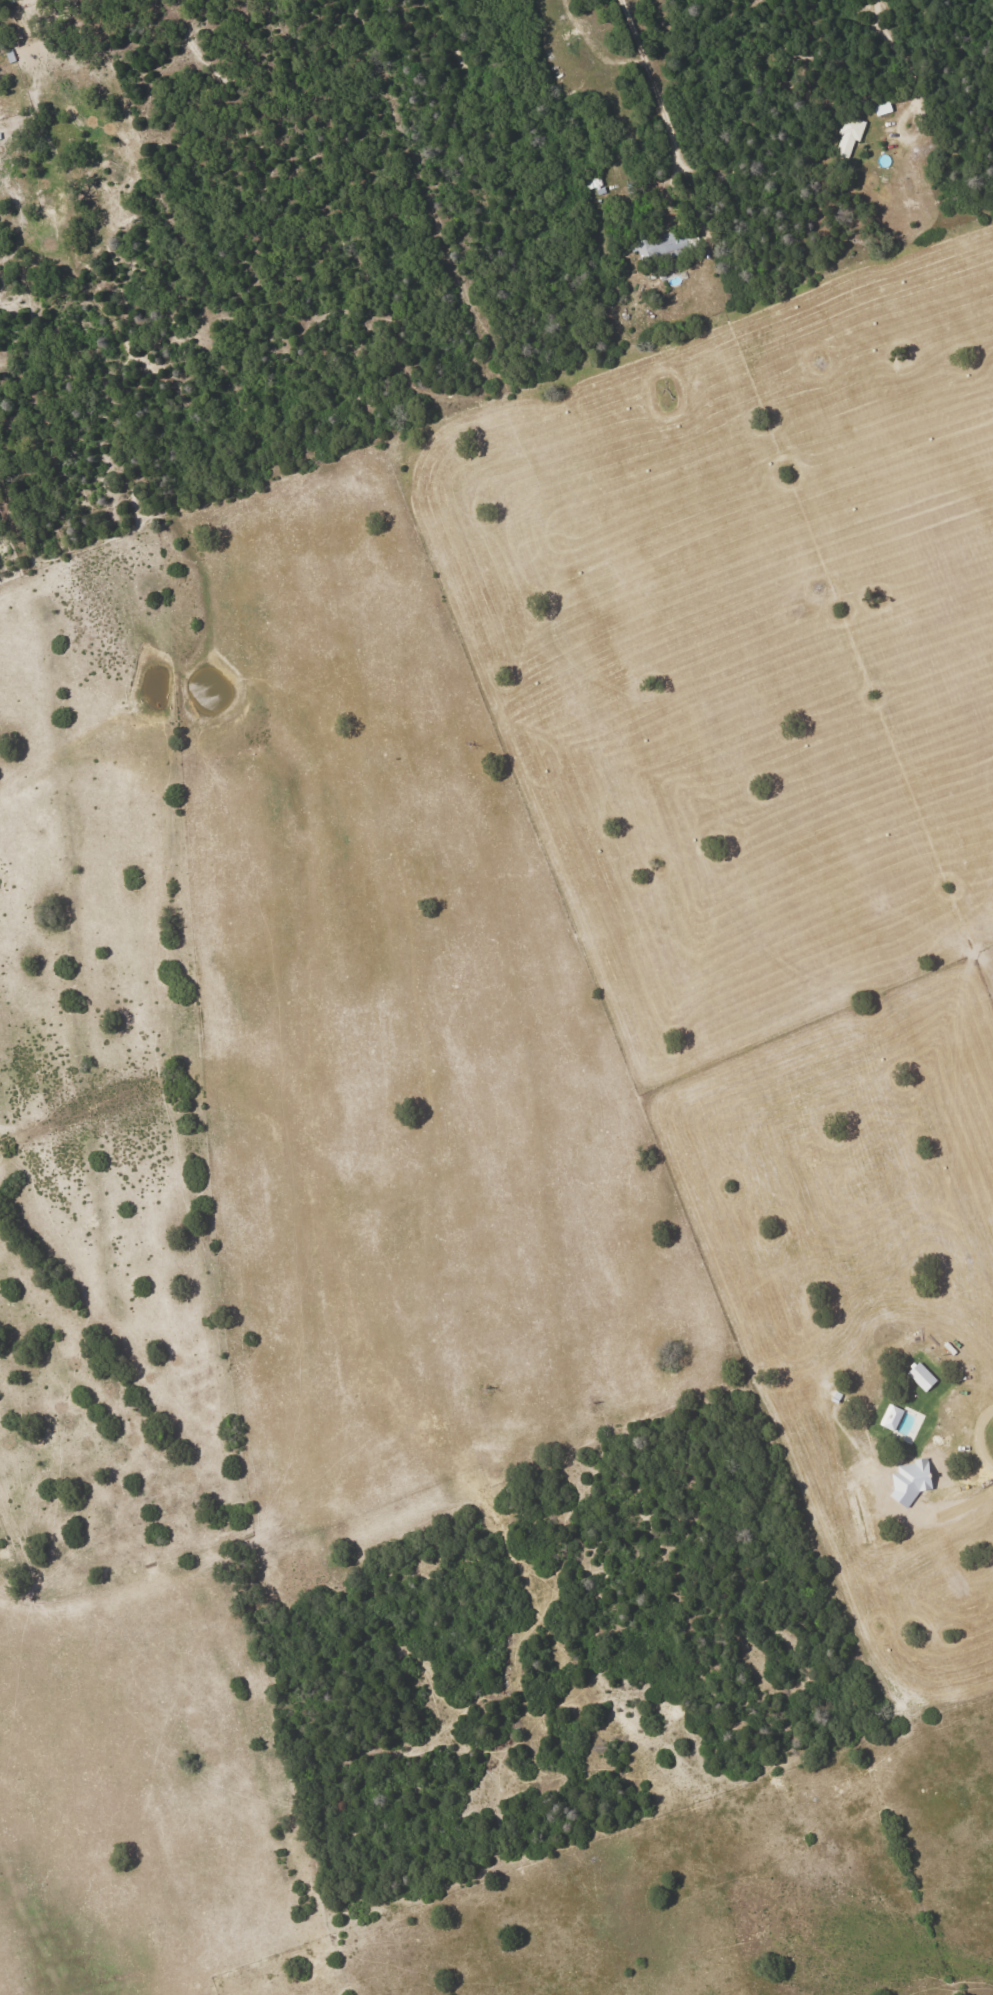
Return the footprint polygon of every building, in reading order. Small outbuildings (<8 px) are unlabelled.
[(877,116),(892,111),(889,102),(874,107),(877,116)] [(859,142),(866,123),(847,117),(833,154),(848,159),(854,141),(859,142)] [(936,1381),(918,1362),(906,1374),(924,1392),(936,1381)] [(895,1431),(902,1409),(887,1405),(880,1427),(895,1431)]
